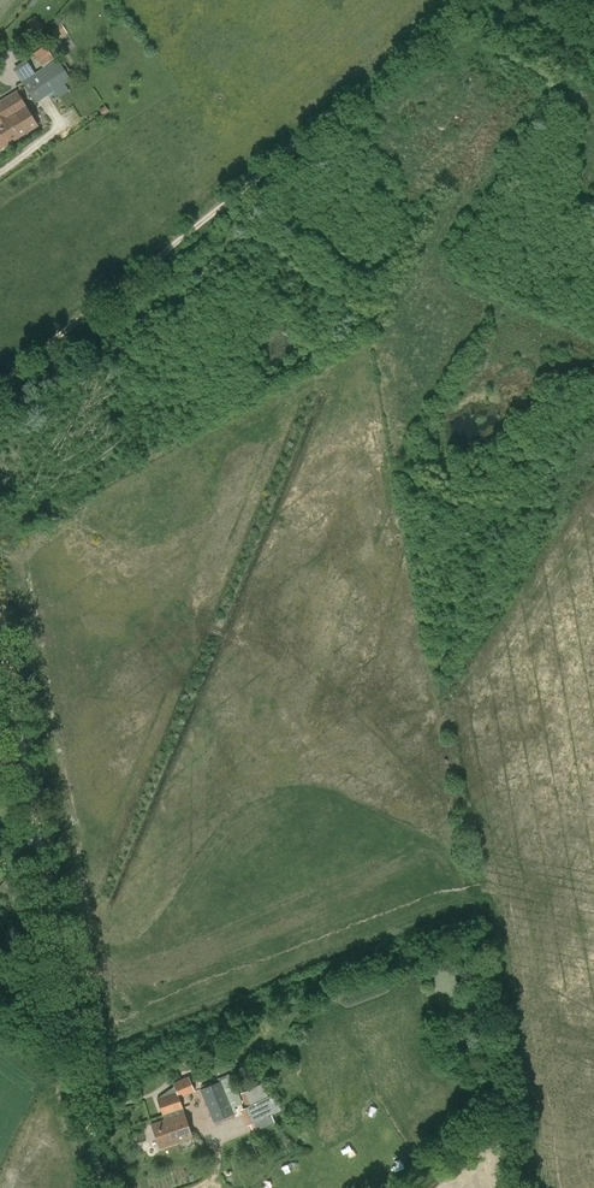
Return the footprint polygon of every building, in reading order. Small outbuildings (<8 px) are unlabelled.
[(44,28),(35,16),(27,22),(35,34),(44,28)] [(55,29),(52,30),(58,39),(68,33),(59,19),(52,23),(55,29)] [(55,58),(53,56),(56,53),(48,43),(34,53),(42,67),(55,58)] [(22,82),(29,92),(64,69),(58,59),(33,75),(25,63),(15,70),(22,82)] [(64,69),(29,92),(36,103),(71,79),(64,69)] [(0,101),(0,107),(6,117),(7,117),(19,137),(38,125),(17,91),(0,101)] [(0,107),(0,148),(19,137),(7,117),(6,117),(0,107)] [(280,1067),(275,1072),(292,1089),(297,1084),(280,1067)] [(158,1098),(162,1114),(164,1120),(151,1124),(159,1148),(192,1137),(182,1108),(179,1097),(195,1091),(189,1076),(173,1083),(174,1086),(158,1098)] [(231,1076),(199,1090),(213,1123),(235,1114),(232,1108),(243,1103),(231,1076)] [(247,1126),(250,1125),(252,1131),(265,1125),(264,1123),(266,1122),(266,1124),(274,1121),(271,1114),(281,1110),(274,1094),(268,1097),(265,1090),(256,1094),(254,1088),(242,1093),(247,1107),(240,1110),(247,1126)] [(252,1144),(257,1153),(265,1149),(260,1140),(252,1144)]
